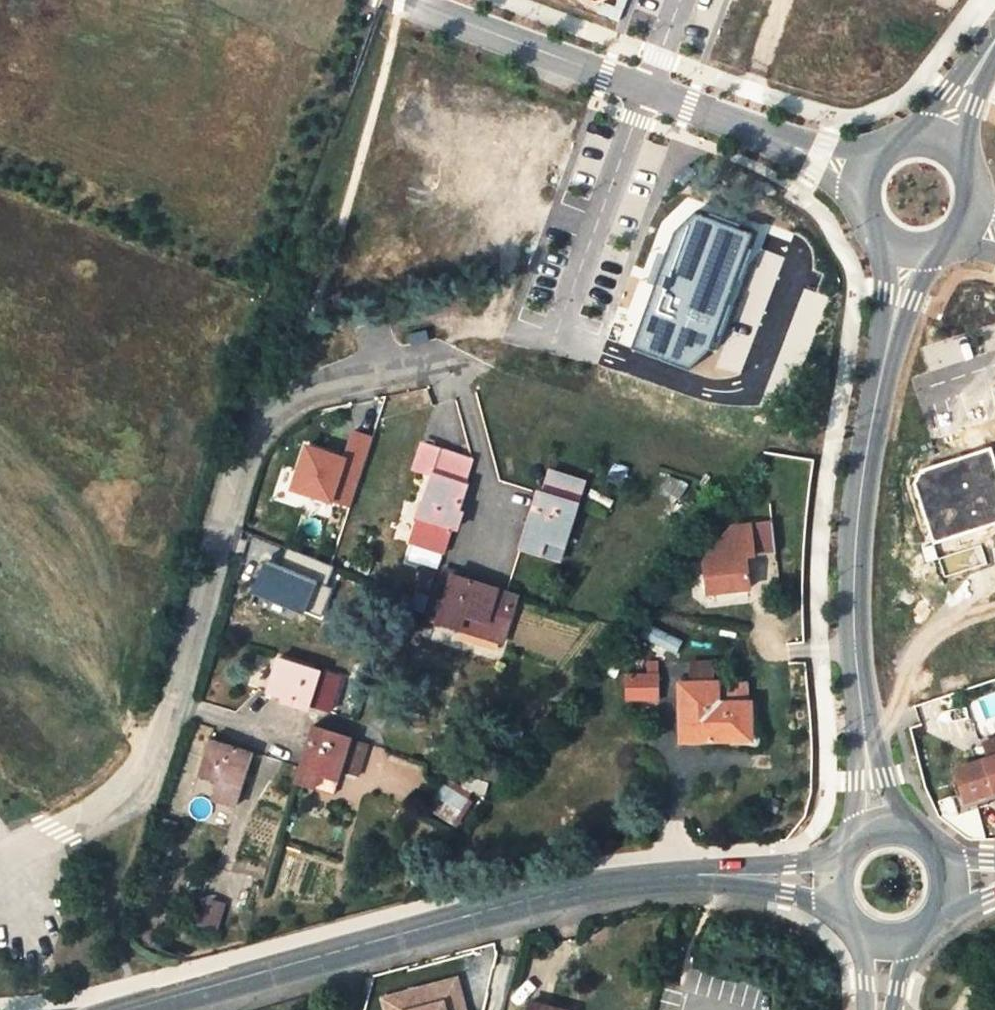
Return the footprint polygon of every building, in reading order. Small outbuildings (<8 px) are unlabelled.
[(936,18),(950,0),(892,0),(936,18)] [(712,347),(753,233),(694,212),(671,232),(635,350),(690,370),(712,347)] [(344,454),(306,441),(286,500),(346,520),(374,435),(353,428),(344,454)] [(441,449),(422,443),(414,469),(432,475),(441,449)] [(474,459),(441,449),(432,475),(410,540),(443,550),(474,459)] [(559,556),(584,481),(550,469),(530,531),(525,530),(520,545),(559,556)] [(679,496),(688,484),(668,476),(659,486),(679,496)] [(272,517),(279,493),(272,491),(265,515),(272,517)] [(772,522),(730,527),(704,561),(708,594),(750,589),(747,557),(776,553),(772,522)] [(437,569),(428,566),(424,578),(436,582),(440,569),(437,569)] [(479,633),(503,641),(517,594),(506,590),(440,569),(436,582),(425,617),(459,627),(462,614),(483,620),(479,633)] [(462,614),(459,627),(479,633),(483,620),(462,614)] [(318,675),(319,671),(277,657),(267,691),(333,712),(342,682),(318,675)] [(712,659),(690,660),(691,680),(712,681),(712,659)] [(656,674),(657,660),(648,660),(649,674),(656,674)] [(657,698),(656,674),(626,674),(626,699),(657,698)] [(717,685),(717,680),(712,681),(691,680),(678,681),(680,741),(752,739),(751,701),(747,701),(717,703),(717,685)] [(747,701),(747,684),(717,685),(717,703),(747,701)] [(340,771),(357,775),(367,742),(350,737),(351,735),(311,722),(298,766),(294,780),(314,785),(318,773),(337,779),(340,771)] [(439,738),(426,736),(422,751),(434,754),(439,738)] [(213,798),(235,805),(251,751),(210,737),(198,775),(217,780),(213,798)] [(446,757),(450,741),(439,738),(434,754),(446,757)] [(986,742),(992,756),(994,755),(994,739),(986,742)] [(475,775),(482,749),(468,746),(462,773),(475,775)] [(496,780),(502,753),(482,749),(475,775),(496,780)] [(957,769),(966,792),(968,798),(987,792),(994,789),(994,755),(992,756),(957,769)] [(318,773),(314,785),(331,790),(351,797),(357,775),(340,771),(337,779),(318,773)] [(448,785),(465,793),(470,781),(453,774),(448,785)] [(966,792),(953,796),(960,814),(991,804),(987,792),(968,798),(966,792)] [(451,821),(459,805),(437,793),(428,808),(451,821)] [(165,913),(172,889),(165,887),(157,911),(165,913)] [(165,913),(216,929),(223,906),(172,889),(165,913)] [(382,1000),(385,1009),(445,1009),(443,1004),(461,998),(456,979),(382,1000)] [(461,998),(443,1004),(445,1009),(465,1009),(461,998)]
